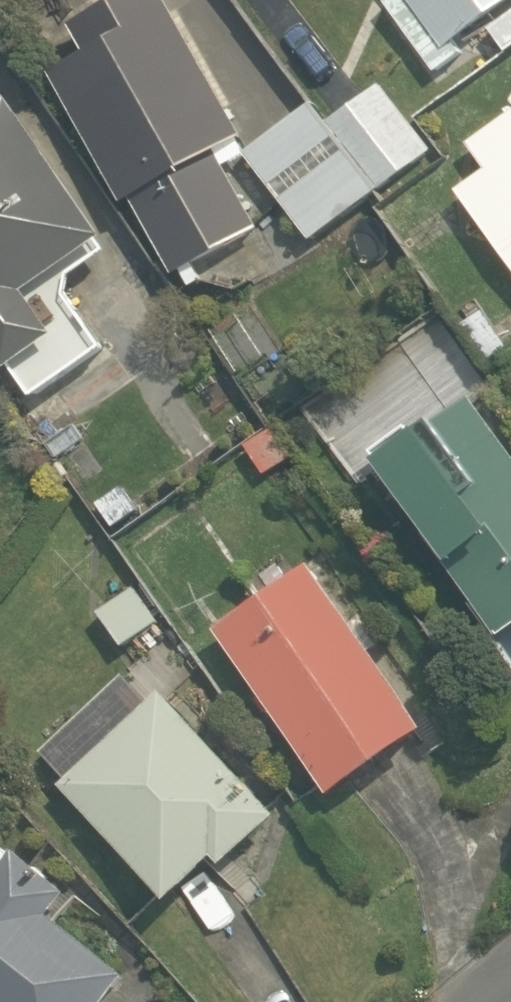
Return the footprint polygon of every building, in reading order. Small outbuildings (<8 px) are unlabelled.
[(145,0),(119,0),(23,62),(115,204),(126,197),(173,269),(254,217),(210,149),(232,135),(145,0)] [(376,1),(424,77),(455,58),(444,41),(474,22),(492,51),(510,39),(510,0),(377,0),(376,1)] [(305,245),(427,154),(374,83),(326,118),(311,98),(236,154),(305,245)] [(453,138),(475,167),(445,188),(510,281),(510,95),(453,138)] [(21,398),(100,346),(53,274),(96,246),(0,100),(0,367),(21,398)] [(369,456),(435,556),(464,536),(477,556),(445,577),(510,676),(510,447),(470,386),(369,456)] [(310,549),(205,621),(320,789),(425,717),(310,549)] [(158,622),(132,586),(92,615),(118,651),(158,622)] [(158,683),(50,781),(160,897),(205,855),(214,865),(275,808),(158,683)] [(122,969),(43,910),(62,885),(0,839),(0,1001),(98,1001),(122,969)]
